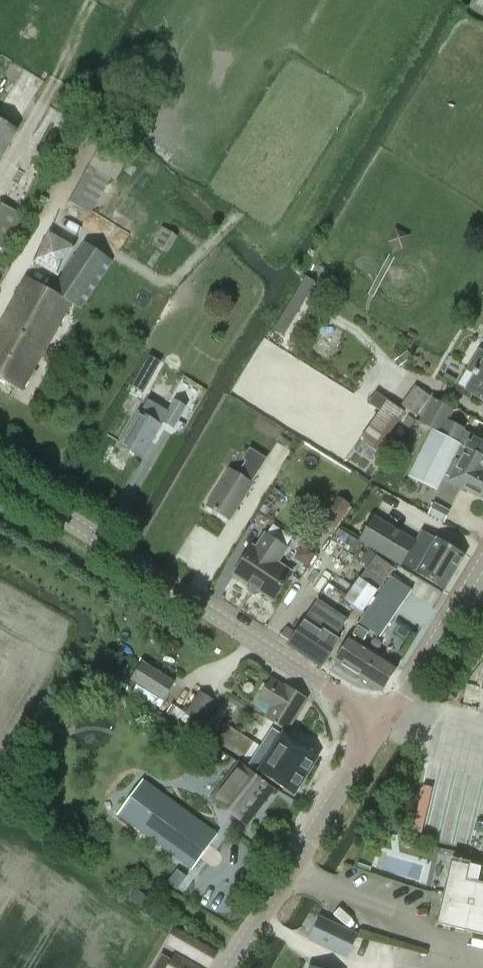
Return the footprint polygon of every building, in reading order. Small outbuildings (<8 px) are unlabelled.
[(20,129),(0,118),(0,165),(20,129)] [(91,166),(70,202),(91,213),(111,178),(115,180),(124,164),(100,150),(91,166)] [(3,251),(5,253),(7,249),(24,216),(0,203),(0,204),(0,256),(3,251)] [(152,244),(169,253),(178,236),(162,227),(152,244)] [(38,365),(72,304),(82,309),(115,262),(87,242),(55,292),(29,277),(0,329),(0,345),(11,350),(6,359),(22,368),(27,359),(38,365)] [(314,283),(305,277),(273,330),(283,336),(314,283)] [(38,365),(27,359),(22,368),(6,359),(11,350),(0,345),(0,378),(23,391),(38,365)] [(480,352),(459,387),(482,401),(482,354),(480,352)] [(152,370),(158,360),(149,355),(143,365),(152,370)] [(402,356),(396,361),(400,366),(406,361),(402,356)] [(418,388),(404,407),(417,416),(430,397),(418,388)] [(433,430),(457,442),(456,443),(482,457),(482,441),(463,431),(464,429),(447,421),(453,410),(432,399),(419,424),(433,430)] [(360,439),(377,451),(405,412),(387,400),(360,439)] [(187,408),(176,402),(164,422),(175,428),(187,408)] [(143,459),(162,426),(141,413),(121,446),(143,459)] [(416,421),(409,416),(403,424),(410,429),(416,421)] [(456,443),(457,442),(433,430),(409,476),(437,491),(445,475),(451,478),(450,481),(482,498),(482,457),(456,443)] [(250,448),(243,458),(246,460),(261,469),(267,459),(250,448)] [(246,460),(238,474),(230,469),(208,505),(230,519),(253,483),(252,483),(261,469),(246,460)] [(324,519),(336,528),(351,505),(339,497),(324,519)] [(435,504),(429,515),(443,522),(449,512),(435,504)] [(445,588),(464,555),(421,531),(415,541),(373,517),(359,542),(401,566),(402,563),(445,588)] [(354,549),(359,542),(339,529),(334,537),(354,549)] [(274,599),(292,573),(277,563),(286,549),(265,535),(256,549),(253,547),(235,573),(274,599)] [(344,600),(363,612),(394,567),(376,554),(344,600)] [(380,637),(410,590),(389,577),(359,624),(380,637)] [(336,637),(347,620),(316,600),(294,634),(286,629),(281,637),(289,642),(287,645),(320,667),(339,639),(336,637)] [(382,691),(398,666),(361,643),(367,632),(357,626),(334,662),(382,691)] [(163,700),(174,682),(142,663),(131,680),(163,700)] [(287,732),(307,699),(285,685),(285,686),(272,678),(259,700),(272,708),(265,718),(287,732)] [(198,722),(212,700),(200,693),(187,715),(198,722)] [(237,718),(243,709),(225,699),(220,708),(237,718)] [(272,728),(261,746),(306,774),(318,755),(284,734),(283,735),(272,728)] [(306,774),(261,746),(249,764),(260,771),(260,772),(294,793),(306,774)] [(247,825),(275,787),(258,776),(238,761),(211,798),(247,825)] [(456,835),(463,782),(436,778),(429,832),(456,835)] [(193,869),(217,835),(143,780),(118,814),(193,869)] [(438,925),(482,934),(482,868),(470,865),(470,864),(452,860),(445,895),(443,895),(439,909),(441,909),(438,925)] [(362,864),(360,869),(370,872),(371,868),(362,864)] [(143,908),(150,899),(137,889),(130,898),(143,908)] [(311,940),(347,957),(358,936),(322,918),(311,940)] [(193,939),(177,930),(169,944),(185,953),(209,967),(215,956),(217,953),(193,939)] [(174,961),(163,954),(155,967),(198,967),(177,956),(174,961)]
